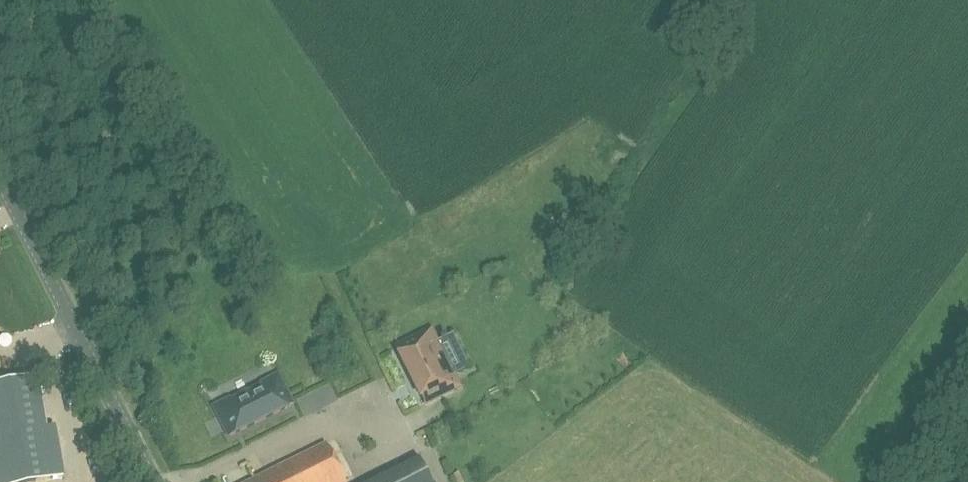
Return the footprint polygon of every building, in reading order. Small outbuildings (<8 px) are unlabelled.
[(564,214),(558,223),(568,231),(574,223),(564,214)] [(429,331),(396,348),(425,404),(458,387),(429,331)] [(230,398),(211,407),(227,439),(295,405),(279,373),(260,383),(261,384),(230,399),(230,398)] [(36,379),(0,384),(0,481),(37,481),(63,477),(54,428),(46,429),(36,379)] [(325,444),(247,481),(344,481),(325,444)] [(425,474),(426,474),(418,458),(370,481),(429,481),(425,474)]
